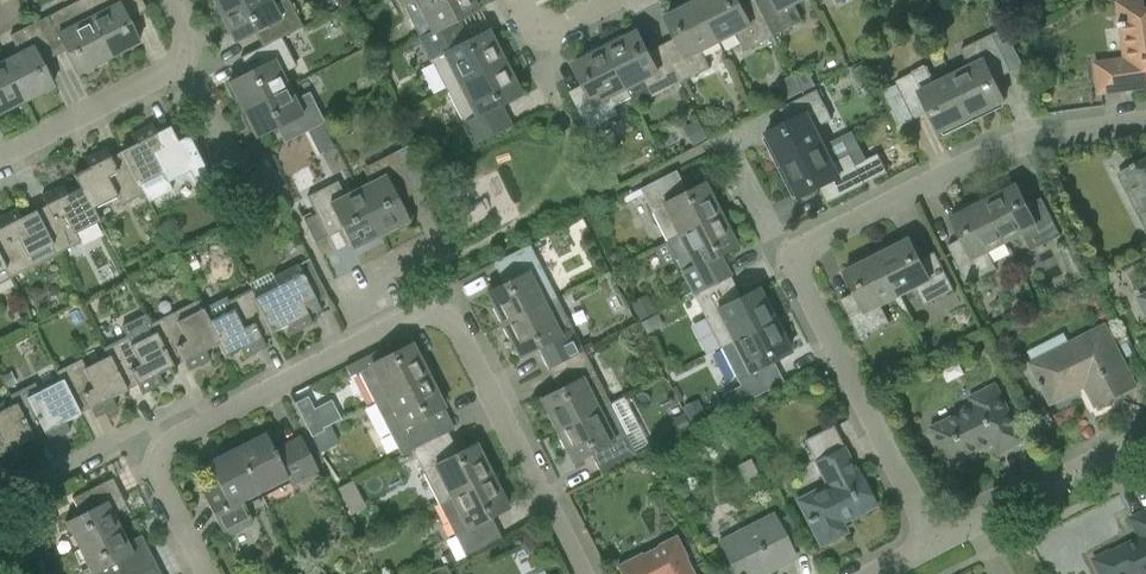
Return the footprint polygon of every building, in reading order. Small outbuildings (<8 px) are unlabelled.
[(77,1),(107,59),(110,57),(111,59),(123,53),(122,51),(136,44),(136,45),(138,44),(125,20),(123,16),(144,5),(141,0),(80,0),(77,1)] [(220,15),(250,0),(212,0),(220,15)] [(261,47),(281,37),(282,38),(302,28),(288,0),(281,0),(273,4),(270,0),(250,0),(220,15),(235,44),(254,34),(261,47)] [(420,39),(456,20),(477,10),(472,0),(400,0),(420,39)] [(668,52),(683,83),(711,69),(702,51),(719,42),(699,0),(697,0),(682,7),(683,9),(667,18),(681,46),(668,52)] [(719,42),(733,34),(736,33),(745,51),(775,36),(759,5),(745,12),(739,0),(699,0),(719,42)] [(759,5),(775,36),(803,21),(794,3),(799,0),(770,0),(759,5)] [(1114,91),(1137,88),(1136,84),(1145,82),(1145,8),(1145,0),(1131,0),(1119,2),(1122,26),(1125,26),(1130,58),(1110,61),(1114,91)] [(77,1),(35,23),(50,53),(63,47),(65,51),(77,75),(79,74),(78,74),(92,67),(93,69),(105,62),(104,60),(107,59),(77,1)] [(420,39),(447,92),(504,63),(487,31),(467,41),(456,20),(420,39)] [(20,55),(2,64),(22,102),(24,101),(25,103),(38,96),(37,94),(50,87),(50,88),(52,88),(40,66),(40,64),(37,60),(50,53),(35,23),(10,36),(20,55)] [(622,37),(606,46),(627,89),(628,89),(644,80),(653,98),(683,83),(668,52),(654,60),(639,32),(623,40),(622,37)] [(969,67),(951,76),(973,119),(974,119),(973,116),(1004,101),(991,73),(1006,66),(1010,73),(1011,72),(992,34),(960,49),(969,67)] [(245,71),(227,81),(241,110),(287,86),(282,75),(297,67),(282,38),(281,37),(261,47),(247,55),(253,67),(247,71),(245,71)] [(627,89),(606,46),(589,54),(590,57),(574,65),(588,92),(573,100),(589,130),(619,115),(615,106),(632,97),(628,89),(627,89)] [(504,63),(447,92),(474,144),(510,126),(499,105),(520,94),(504,63)] [(7,110),(8,112),(20,105),(19,103),(22,102),(2,64),(0,65),(0,113),(7,110)] [(863,65),(851,72),(857,84),(869,78),(863,65)] [(973,119),(951,76),(934,84),(925,66),(895,81),(914,119),(916,119),(912,112),(925,105),(939,133),(970,118),(972,120),(973,119)] [(795,74),(804,91),(816,85),(807,68),(795,74)] [(287,86),(241,110),(256,138),(276,128),(284,143),(325,122),(309,92),(295,100),(287,86)] [(780,166),(780,168),(823,146),(814,128),(832,119),(817,90),(779,109),(780,110),(786,107),(793,120),(766,134),(782,165),(780,166)] [(196,183),(207,178),(186,136),(176,141),(169,126),(156,133),(152,124),(130,135),(135,144),(121,151),(143,194),(148,203),(171,191),(166,182),(190,170),(196,183)] [(702,129),(687,137),(693,147),(708,139),(702,129)] [(823,146),(780,168),(781,169),(783,167),(799,199),(820,188),(827,185),(834,198),(826,201),(827,203),(865,184),(855,165),(854,163),(850,154),(832,163),(823,146)] [(73,175),(80,189),(81,188),(92,209),(115,197),(120,206),(143,194),(121,151),(110,157),(105,148),(83,159),(88,168),(73,175)] [(370,183),(358,190),(381,235),(409,221),(399,201),(413,194),(392,153),(362,169),(370,183)] [(878,154),(863,161),(873,180),(888,172),(878,154)] [(1133,195),(1145,218),(1141,221),(1145,231),(1145,162),(1122,174),(1133,195)] [(445,180),(437,165),(437,163),(418,172),(427,189),(445,180)] [(676,170),(640,189),(651,210),(667,241),(718,215),(717,213),(719,212),(712,197),(710,198),(702,183),(687,191),(676,170)] [(381,235),(358,190),(345,196),(337,181),(307,197),(327,238),(343,230),(353,250),(381,235)] [(1017,185),(984,201),(1005,242),(1022,234),(1031,251),(1061,236),(1052,220),(1042,198),(1040,199),(1044,206),(1031,213),(1027,206),(1017,185)] [(45,206),(35,211),(57,255),(80,243),(76,234),(98,222),(92,209),(81,188),(80,189),(67,195),(62,186),(41,196),(45,206)] [(949,245),(947,246),(958,267),(967,284),(996,269),(987,251),(1005,242),(984,201),(952,218),(962,239),(966,246),(953,252),(949,245)] [(10,278),(33,266),(57,255),(52,246),(35,211),(20,218),(16,209),(4,215),(0,217),(0,259),(10,278)] [(718,215),(667,241),(695,294),(731,275),(720,254),(733,247),(735,247),(728,233),(730,232),(722,217),(720,218),(718,215)] [(236,225),(223,231),(229,244),(242,238),(236,225)] [(910,239),(877,255),(898,296),(915,287),(924,305),(954,290),(946,273),(935,252),(933,253),(937,260),(924,267),(920,260),(910,239)] [(487,293),(503,325),(557,298),(530,245),(494,263),(504,284),(487,293)] [(192,255),(180,261),(186,274),(198,268),(192,255)] [(842,299),(841,300),(860,338),(881,327),(890,323),(881,305),(898,296),(877,255),(845,272),(855,292),(859,300),(846,306),(842,299)] [(1096,257),(1092,267),(1103,271),(1107,261),(1096,257)] [(10,278),(0,259),(0,283),(10,278)] [(278,287),(255,299),(272,333),(287,326),(291,335),(312,324),(308,315),(320,309),(318,304),(328,298),(309,260),(274,278),(278,287)] [(1084,263),(1070,270),(1076,282),(1089,275),(1084,263)] [(731,275),(695,294),(722,347),(734,341),(773,321),(772,318),(774,317),(767,302),(764,303),(757,289),(742,297),(733,281),(731,275)] [(203,309),(202,310),(203,312),(219,344),(225,357),(240,350),(245,359),(266,348),(261,339),(272,333),(255,299),(250,290),(227,301),(225,298),(203,309)] [(646,295),(631,303),(641,323),(657,315),(646,295)] [(537,348),(548,369),(584,351),(557,298),(503,325),(520,357),(537,348)] [(174,313),(151,324),(155,333),(173,367),(183,362),(187,371),(209,361),(204,352),(214,347),(218,345),(219,344),(203,312),(202,310),(197,301),(174,313)] [(128,336),(104,348),(108,356),(126,391),(136,386),(141,395),(162,384),(157,375),(173,367),(155,333),(151,324),(149,325),(144,315),(123,326),(128,336)] [(657,315),(641,323),(647,334),(662,326),(657,315)] [(17,320),(16,321),(21,330),(22,329),(23,329),(31,325),(26,316),(17,320)] [(734,341),(722,347),(734,369),(749,399),(764,391),(782,382),(771,362),(775,360),(790,353),(782,337),(784,336),(777,323),(775,324),(773,321),(734,341)] [(1032,364),(1041,382),(1052,404),(1085,387),(1095,407),(1134,387),(1104,327),(1032,364)] [(358,371),(374,403),(428,376),(412,344),(393,353),(388,345),(345,367),(349,375),(358,371)] [(80,359),(56,372),(78,415),(89,410),(94,418),(115,408),(111,399),(126,391),(104,348),(102,348),(107,357),(85,368),(80,359)] [(541,399),(557,431),(611,404),(584,351),(548,369),(559,390),(541,399)] [(10,372),(1,377),(7,388),(16,384),(10,372)] [(34,383),(10,395),(32,438),(43,433),(47,442),(70,431),(65,422),(78,415),(56,372),(55,372),(60,381),(39,392),(34,383)] [(374,403),(401,456),(437,438),(426,417),(444,408),(428,376),(374,403)] [(952,419),(930,429),(950,468),(993,446),(998,456),(1025,442),(1014,421),(996,386),(981,393),(969,399),(973,408),(952,419)] [(1,465),(22,455),(18,445),(32,438),(10,395),(9,396),(13,404),(0,411),(0,464),(1,465)] [(611,404),(557,431),(574,463),(591,454),(601,475),(622,464),(638,456),(626,434),(638,428),(623,398),(611,404)] [(696,402),(683,409),(692,426),(705,419),(696,402)] [(312,410),(300,416),(311,437),(323,431),(322,429),(312,410)] [(683,414),(670,420),(676,433),(688,428),(683,414)] [(323,431),(311,437),(319,453),(339,443),(330,425),(322,429),(323,431)] [(827,485),(798,500),(810,524),(820,543),(820,545),(824,543),(846,532),(841,522),(875,505),(857,470),(855,471),(843,448),(832,427),(805,441),(816,462),(827,485)] [(412,451),(439,504),(493,477),(476,445),(459,454),(448,432),(437,438),(401,456),(412,451)] [(266,434),(237,448),(259,492),(287,478),(291,486),(319,472),(301,437),(274,450),(266,434)] [(259,492),(237,448),(208,463),(218,484),(202,493),(224,536),(252,521),(242,501),(259,492)] [(493,477),(439,504),(465,557),(501,539),(491,518),(509,509),(493,477)] [(79,515),(64,523),(74,543),(75,544),(78,550),(91,543),(121,528),(114,515),(113,513),(109,506),(109,505),(108,503),(121,496),(120,495),(112,479),(71,499),(79,515)] [(1093,561),(1100,573),(1135,573),(1138,572),(1139,573),(1145,573),(1145,513),(1132,520),(1141,539),(1132,543),(1112,554),(1111,552),(1093,561)] [(719,542),(720,543),(731,564),(734,569),(736,573),(763,573),(795,558),(787,543),(785,537),(796,532),(788,515),(776,521),(773,515),(734,535),(719,542)] [(78,550),(90,573),(95,573),(105,569),(108,573),(135,573),(155,564),(148,550),(146,545),(133,551),(128,542),(127,539),(121,528),(91,543),(78,550)] [(638,555),(617,566),(621,573),(693,573),(685,558),(686,557),(676,536),(658,545),(658,546),(642,555),(641,554),(638,555)] [(449,554),(441,558),(444,565),(452,561),(449,554)] [(155,564),(135,573),(161,573),(155,564)]
